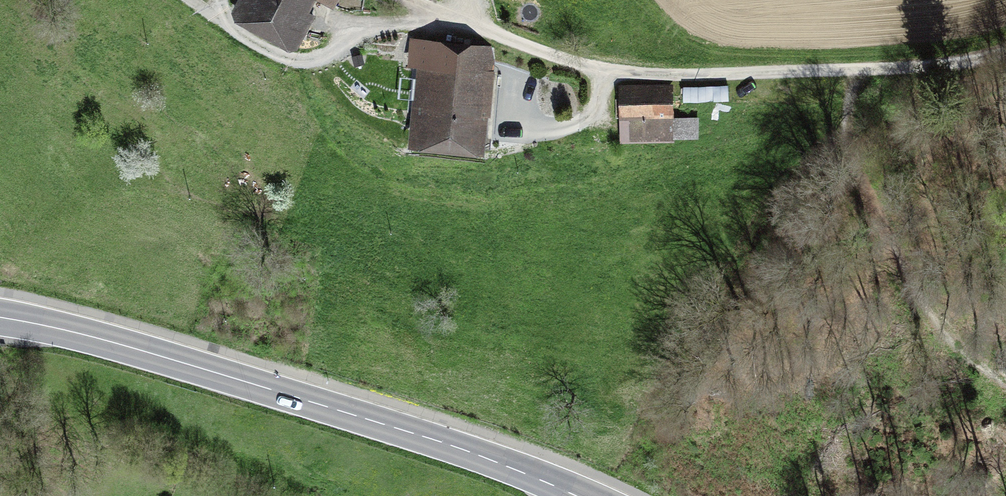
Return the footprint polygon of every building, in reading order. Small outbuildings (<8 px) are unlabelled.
[(236,10),(297,43),(309,21),(296,14),(304,0),(241,0),(236,10)] [(482,46),(414,40),(411,65),(433,67),(428,115),(415,113),(413,137),(473,142),(482,46)] [(626,92),(626,118),(654,118),(654,124),(669,124),(669,92),(626,92)]
